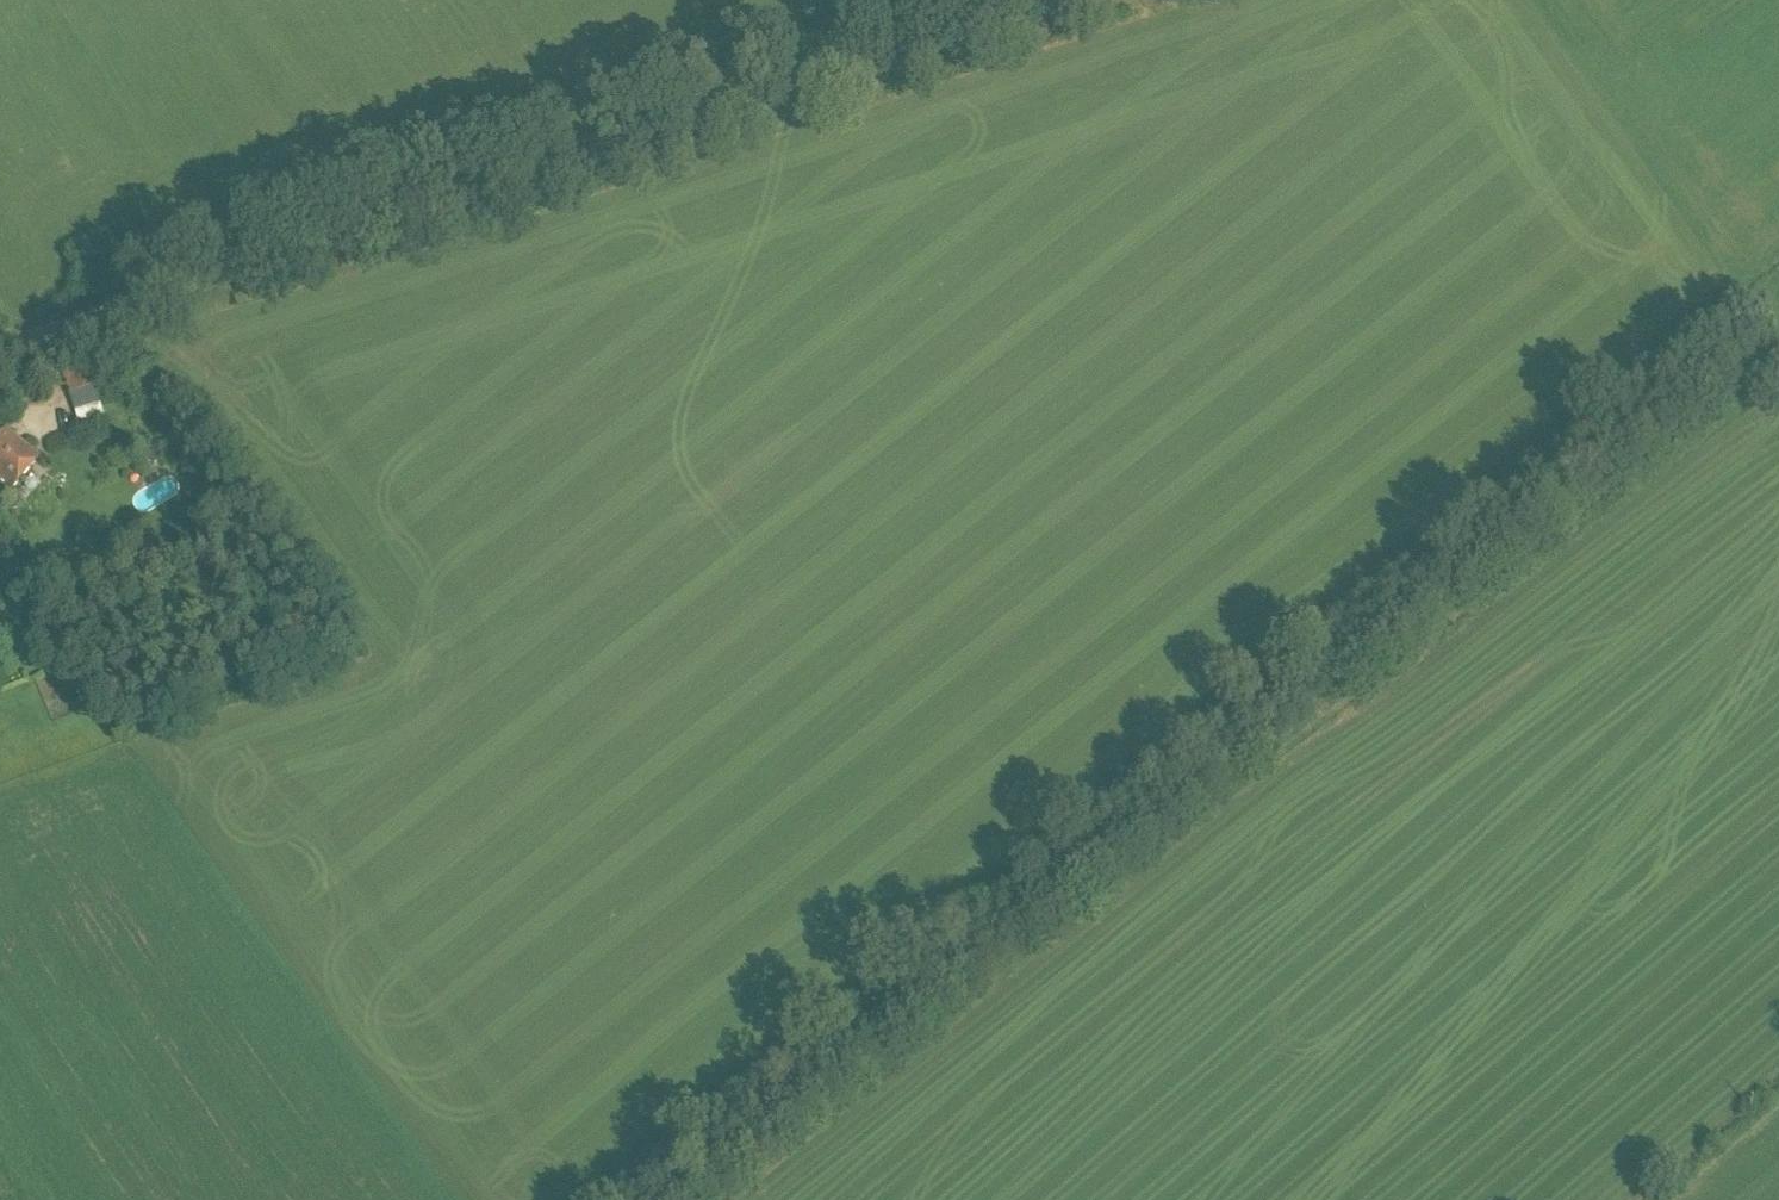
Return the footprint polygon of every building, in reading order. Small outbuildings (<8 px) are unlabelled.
[(87,369),(64,376),(64,378),(75,412),(79,425),(81,431),(82,431),(106,423),(100,405),(95,387),(93,388),(87,369)] [(39,457),(6,429),(0,437),(0,479),(13,489),(39,457)] [(143,458),(149,468),(159,462),(153,452),(143,458)]
